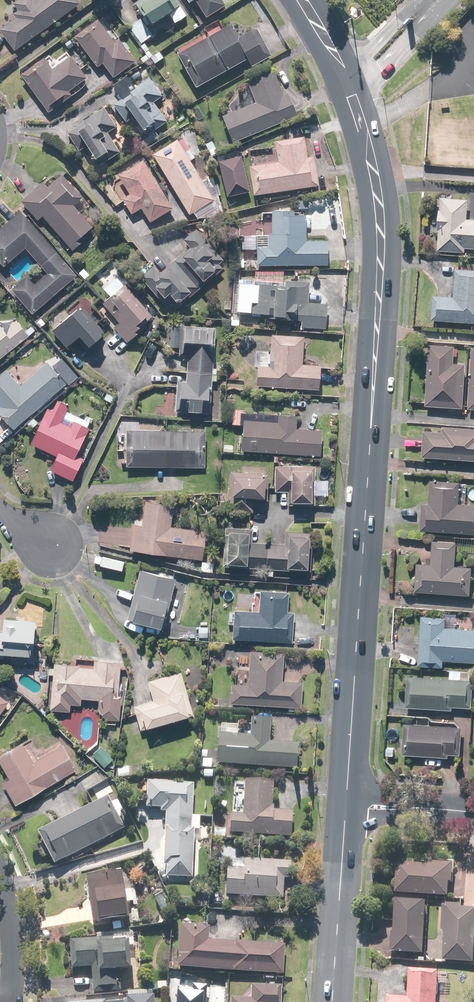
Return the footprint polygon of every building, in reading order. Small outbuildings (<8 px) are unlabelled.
[(81,3),(79,0),(21,0),(15,4),(20,12),(0,27),(0,28),(16,50),(81,3)] [(137,3),(151,26),(170,14),(176,23),(187,17),(177,0),(141,0),(137,3)] [(207,17),(227,5),(224,0),(197,0),(207,17)] [(100,17),(76,35),(99,67),(104,63),(114,77),(137,61),(120,38),(117,41),(100,17)] [(141,18),(129,28),(141,44),(153,34),(141,18)] [(252,66),(273,55),(274,58),(291,49),(279,26),(262,35),(258,28),(240,37),(233,24),(179,53),(197,86),(248,59),(252,66)] [(46,58),(23,75),(51,112),(73,95),(70,91),(88,77),(71,56),(54,69),(46,58)] [(235,142),(299,117),(289,92),(284,94),(275,71),(248,82),(256,102),(224,115),(235,142)] [(131,117),(134,121),(138,118),(141,121),(137,124),(148,137),(168,120),(155,104),(165,95),(149,77),(114,107),(126,122),(131,117)] [(119,127),(105,106),(68,131),(81,149),(85,147),(86,149),(90,147),(102,166),(121,153),(109,134),(119,127)] [(184,136),(154,154),(191,215),(216,200),(192,160),(197,157),(184,136)] [(277,139),(279,161),(252,164),(253,171),(255,194),(319,187),(316,156),(309,156),(307,136),(277,139)] [(244,157),(221,161),(228,196),(251,191),(244,157)] [(146,160),(145,161),(121,175),(132,194),(124,198),(133,214),(143,207),(151,222),(175,208),(146,160)] [(48,186),(44,181),(23,199),(40,219),(43,216),(72,250),(96,229),(75,205),(84,198),(62,174),(48,186)] [(443,198),(442,218),(433,217),(432,232),(440,233),(439,251),(466,253),(466,248),(473,249),(473,219),(469,218),(470,200),(443,198)] [(24,210),(0,231),(0,260),(5,266),(27,248),(49,274),(37,284),(30,276),(15,289),(35,312),(79,275),(24,210)] [(273,211),(273,213),(263,213),(262,234),(257,234),(256,247),(259,247),(259,264),(329,265),(329,241),(308,241),(308,211),(273,211)] [(156,265),(142,277),(168,308),(173,304),(176,308),(219,270),(215,265),(224,258),(199,229),(186,240),(191,246),(161,272),(156,265)] [(434,320),(473,322),(473,271),(457,270),(455,296),(435,295),(434,320)] [(112,297),(105,303),(118,319),(114,322),(130,341),(141,332),(139,330),(144,326),(141,322),(151,314),(120,275),(104,288),(112,297)] [(286,282),(260,281),(259,302),(253,302),(252,313),(270,314),(270,317),(301,319),(301,327),(327,328),(328,303),(309,303),(310,281),(286,280),(286,282)] [(69,347),(78,339),(82,335),(86,340),(82,343),(89,351),(106,335),(81,306),(54,329),(69,347)] [(31,334),(36,330),(32,326),(27,330),(18,319),(0,320),(0,360),(31,334)] [(217,328),(182,326),(180,353),(189,354),(187,383),(178,382),(176,410),(211,413),(217,328)] [(260,365),(259,385),(320,390),(322,365),(304,364),(306,337),(274,335),(272,366),(260,365)] [(457,345),(430,344),(427,405),(464,407),(466,365),(456,364),(457,345)] [(28,418),(34,425),(40,419),(34,413),(67,384),(68,383),(48,360),(21,384),(8,369),(0,375),(0,406),(1,407),(0,407),(0,411),(16,429),(28,418)] [(53,409),(49,408),(32,444),(58,456),(52,470),(75,481),(85,458),(79,455),(91,430),(88,428),(91,422),(69,411),(71,406),(58,400),(53,409)] [(243,451),(244,451),(322,456),(323,430),(298,429),(299,416),(242,412),(242,410),(233,409),(232,424),(245,425),(243,451)] [(424,456),(473,460),(473,428),(445,426),(444,432),(426,431),(424,456)] [(128,430),(127,466),(207,468),(208,431),(128,430)] [(242,471),(231,471),(229,511),(255,512),(255,497),(267,497),(268,467),(243,466),(242,471)] [(316,467),(276,466),(276,492),(288,492),(287,506),(315,506),(316,467)] [(424,503),(422,530),(473,535),(473,504),(461,503),(463,481),(434,478),(432,503),(424,503)] [(134,520),(131,551),(204,559),(207,531),(172,527),(174,504),(147,501),(145,521),(134,520)] [(226,526),(224,566),(313,571),(315,533),(288,531),(287,544),(267,543),(268,534),(255,534),(255,528),(226,526)] [(417,591),(473,595),(473,578),(473,568),(458,567),(460,542),(435,540),(433,564),(419,563),(417,591)] [(165,627),(176,579),(141,571),(130,619),(165,627)] [(288,611),(290,592),(260,590),(260,593),(238,592),(237,609),(230,609),(228,624),(237,624),(236,638),(293,642),(295,612),(288,611)] [(423,616),(420,666),(445,667),(445,661),(473,662),(473,630),(456,629),(457,614),(446,613),(446,617),(423,616)] [(4,657),(4,653),(35,655),(38,620),(7,617),(6,631),(0,631),(0,657),(4,657)] [(233,683),(232,703),(303,706),(304,681),(285,681),(286,654),(251,652),(250,683),(233,683)] [(95,666),(55,663),(51,708),(71,710),(72,704),(81,704),(81,698),(99,699),(97,719),(120,721),(122,694),(120,694),(123,661),(96,658),(95,666)] [(195,713),(182,670),(148,680),(154,700),(135,706),(142,729),(195,713)] [(410,676),(407,706),(454,709),(454,706),(473,708),(473,695),(473,672),(452,670),(451,679),(410,676)] [(0,694),(0,715),(10,701),(0,694)] [(222,726),(221,751),(208,751),(207,769),(225,770),(226,766),(299,770),(300,745),(272,743),(273,721),(254,720),(253,727),(222,725),(222,726)] [(464,726),(405,723),(403,755),(450,758),(450,754),(462,754),(464,726)] [(78,769),(64,743),(35,759),(26,743),(0,758),(0,760),(10,777),(3,780),(16,804),(78,769)] [(277,783),(247,781),(245,806),(233,805),(231,835),(293,839),(295,811),(275,810),(277,783)] [(195,785),(150,782),(149,808),(163,808),(163,812),(168,812),(166,864),(169,864),(169,878),(195,879),(197,817),(194,817),(195,785)] [(58,865),(126,829),(108,797),(40,833),(58,865)] [(229,859),(229,870),(228,897),(283,900),(284,880),(292,881),(292,863),(229,859)] [(399,859),(397,893),(449,897),(450,881),(454,881),(455,863),(399,859)] [(136,889),(126,890),(123,873),(89,877),(95,922),(129,918),(127,902),(137,901),(136,889)] [(226,894),(214,893),(214,903),(225,904),(226,894)] [(162,895),(154,899),(161,911),(168,907),(162,895)] [(428,901),(395,900),(394,952),(426,953),(428,901)] [(446,904),(443,960),(473,961),(473,910),(465,910),(465,905),(446,904)] [(210,927),(181,925),(178,968),(284,974),(286,945),(209,941),(210,927)] [(72,942),(72,944),(73,969),(94,968),(95,992),(122,991),(121,973),(135,972),(134,940),(72,942)] [(440,972),(412,970),(409,997),(388,995),(387,1001),(438,1001),(440,972)] [(207,983),(192,982),(192,986),(178,986),(177,1001),(206,1001),(207,983)] [(231,998),(231,1001),(281,1001),(282,988),(252,987),(252,999),(231,998)]
